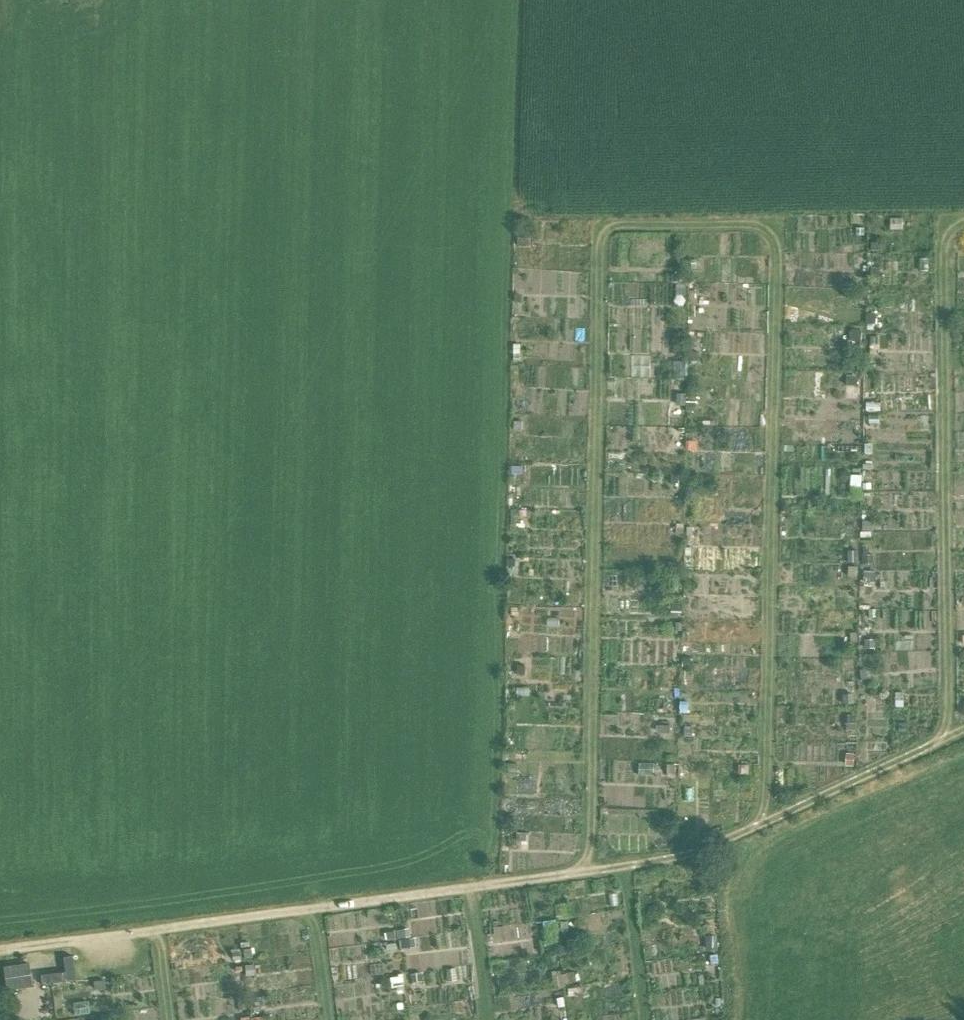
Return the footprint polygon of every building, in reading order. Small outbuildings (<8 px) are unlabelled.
[(571,314),(569,333),(582,334),(584,315),(571,314)] [(632,366),(651,365),(650,349),(631,350),(632,366)] [(669,359),(670,370),(688,368),(687,357),(669,359)] [(810,366),(809,383),(855,385),(856,373),(839,372),(839,368),(810,366)] [(862,383),(874,381),(872,368),(860,370),(862,383)] [(953,386),(954,406),(963,405),(963,385),(953,386)] [(521,407),(521,394),(507,394),(507,406),(521,407)] [(873,682),(872,666),(853,667),(853,683),(873,682)] [(866,704),(867,688),(842,688),(842,703),(866,704)] [(913,705),(912,698),(887,699),(889,731),(901,730),(900,705),(913,705)] [(539,725),(553,726),(554,715),(539,714),(539,725)] [(514,832),(573,829),(570,778),(530,780),(531,799),(515,800),(515,790),(512,791),(514,832)] [(613,870),(572,874),(583,976),(585,993),(598,992),(600,1005),(629,1002),(626,970),(625,971),(622,937),(607,939),(606,930),(620,928),(618,902),(591,905),(589,888),(615,886),(613,870)] [(398,960),(462,955),(459,906),(443,907),(442,896),(423,898),(424,909),(425,909),(426,911),(414,912),(415,930),(396,931),(398,960)] [(323,907),(329,974),(345,972),(347,987),(333,988),(336,1019),(383,1019),(382,1005),(372,1006),(368,967),(395,964),(393,935),(380,936),(379,925),(390,924),(388,901),(323,907)] [(673,921),(640,923),(642,951),(662,949),(661,935),(674,934),(673,921)] [(711,946),(644,956),(648,981),(682,976),(680,963),(713,959),(711,946)] [(245,949),(244,965),(268,965),(269,949),(245,949)] [(522,967),(521,951),(491,953),(492,968),(522,967)] [(423,1019),(473,1019),(471,996),(467,996),(465,962),(387,966),(388,980),(404,980),(405,1013),(422,1012),(423,1019)] [(6,991),(14,990),(32,987),(29,964),(3,967),(6,991)] [(37,976),(59,977),(59,967),(38,966),(37,976)] [(549,980),(572,977),(571,966),(547,969),(549,980)] [(100,972),(77,976),(81,995),(103,990),(100,972)] [(581,1007),(574,985),(560,989),(567,1011),(581,1007)] [(149,1000),(104,1005),(95,1017),(95,1019),(152,1019),(149,1000)]
